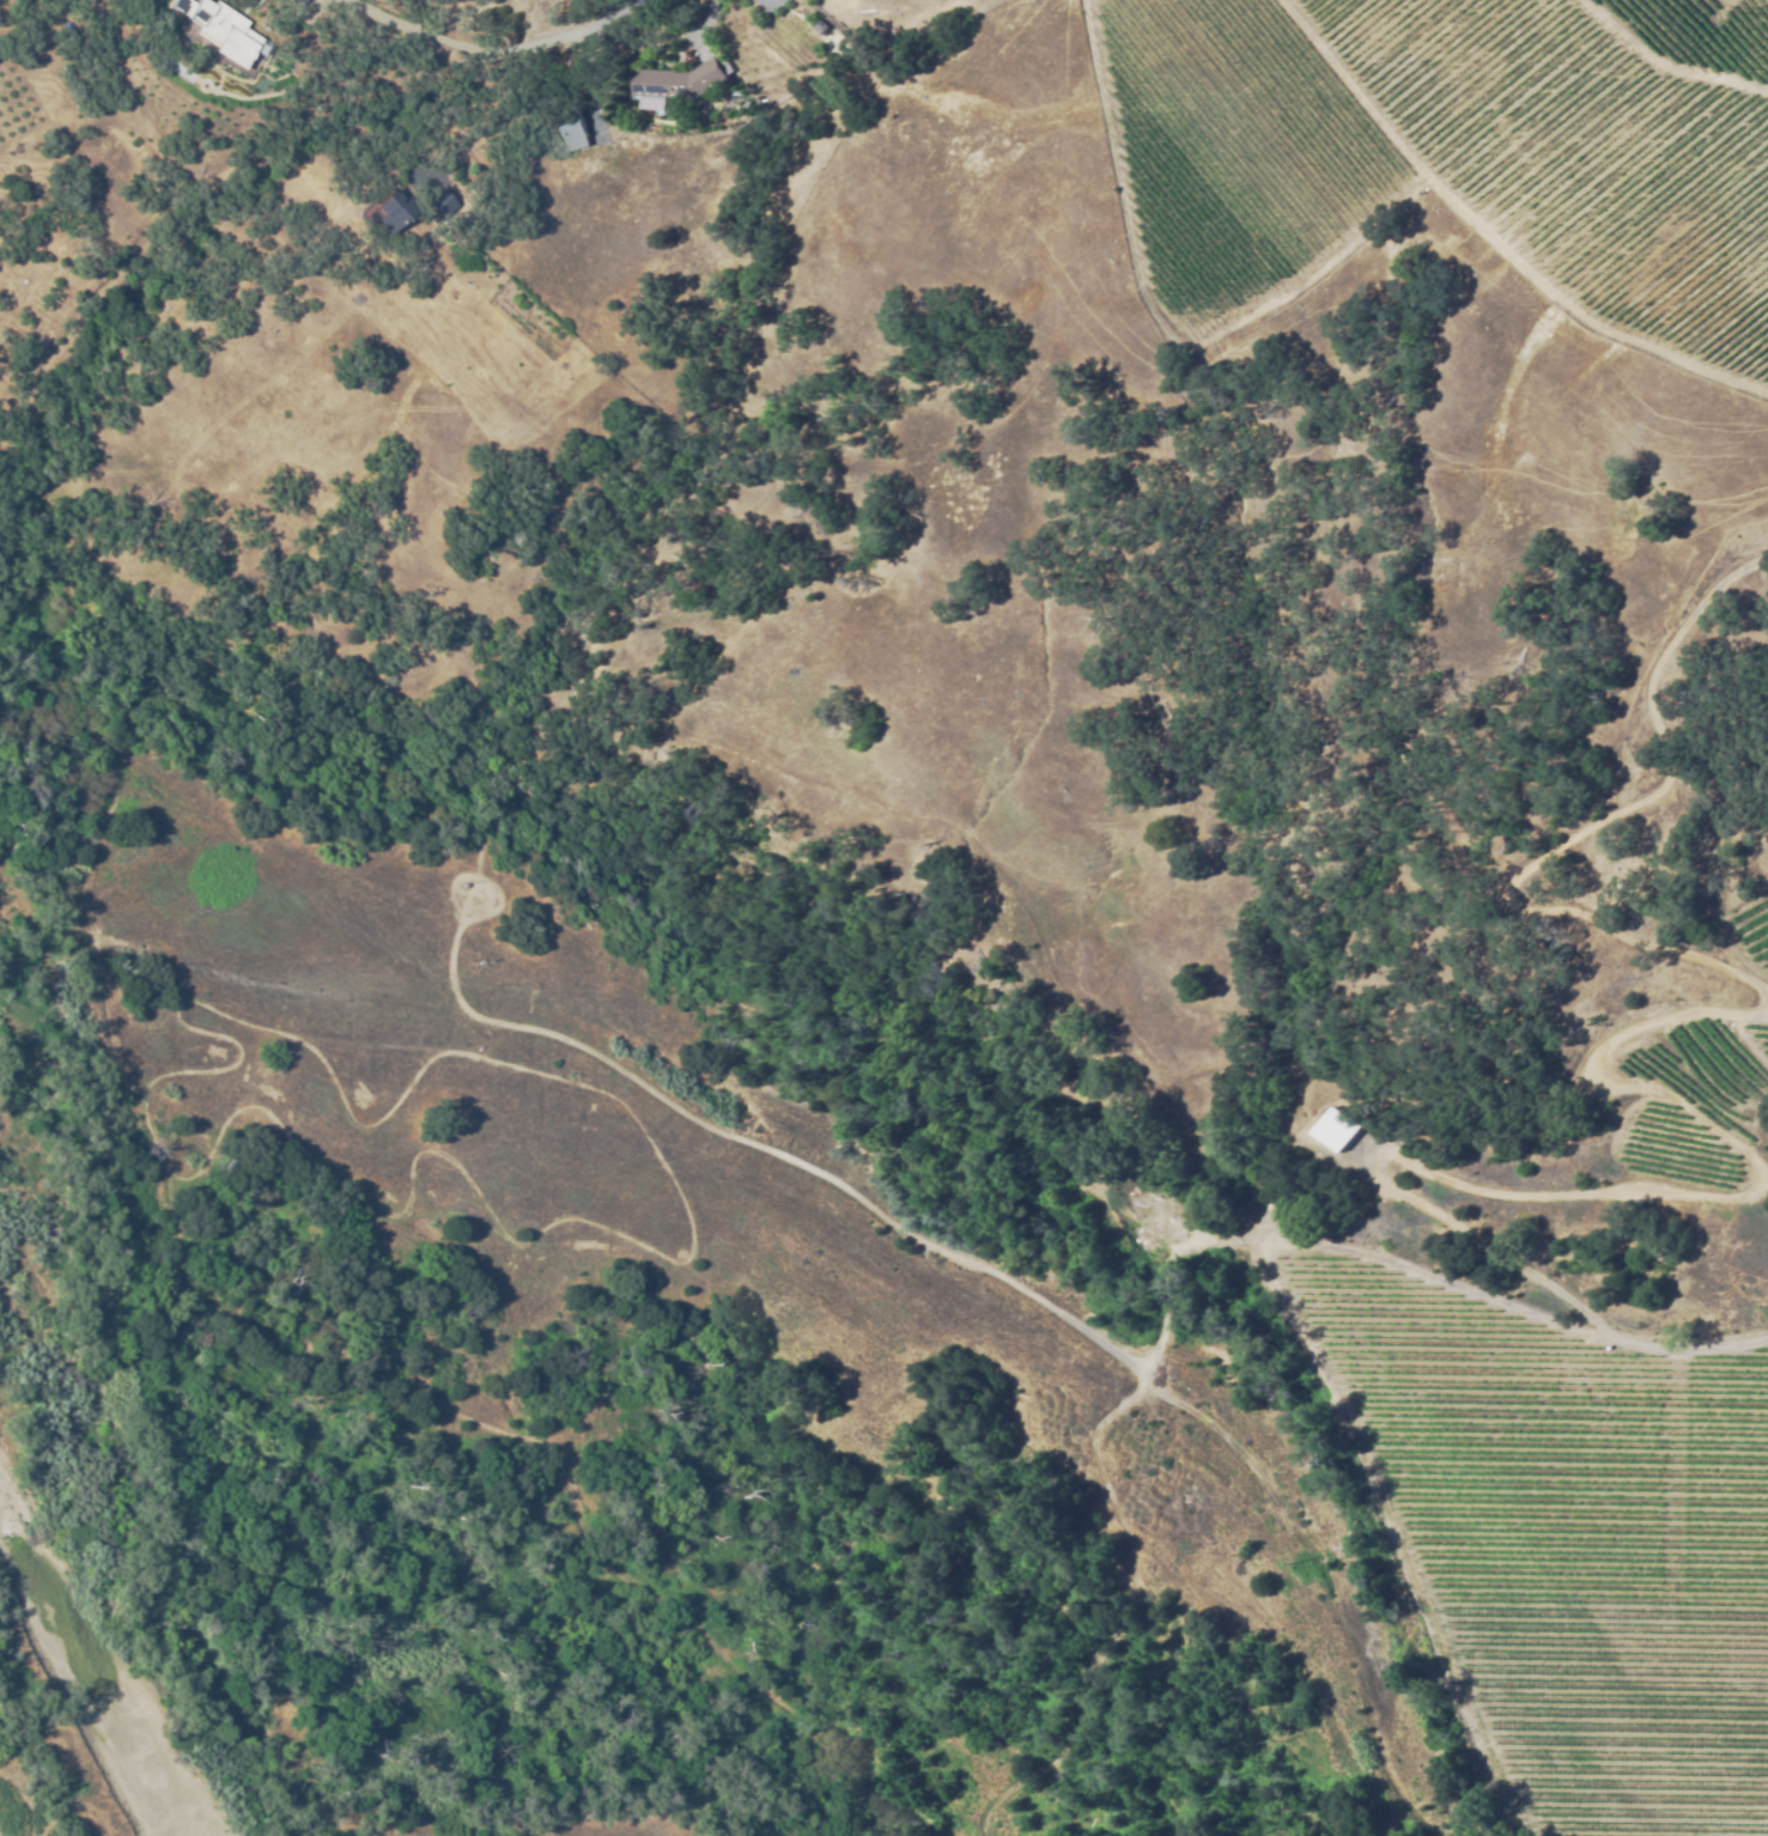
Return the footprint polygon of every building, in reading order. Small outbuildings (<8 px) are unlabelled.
[(166,11),(172,0),(190,0),(194,2),(195,0),(200,0),(224,14),(223,17),(231,23),(231,22),(245,30),(226,63),(211,54),(214,49),(193,36),(196,29),(166,11)] [(667,111),(644,110),(645,98),(636,97),(637,69),(688,73),(711,57),(727,79),(697,101),(668,98),(667,111)] [(570,153),(555,104),(575,98),(589,147),(570,153)] [(438,223),(421,203),(441,188),(456,207),(438,223)] [(387,237),(372,223),(375,219),(367,212),(371,208),(389,189),(402,202),(405,200),(414,209),(387,237)] [(1339,1155),(1310,1135),(1327,1107),(1357,1127),(1339,1155)]
